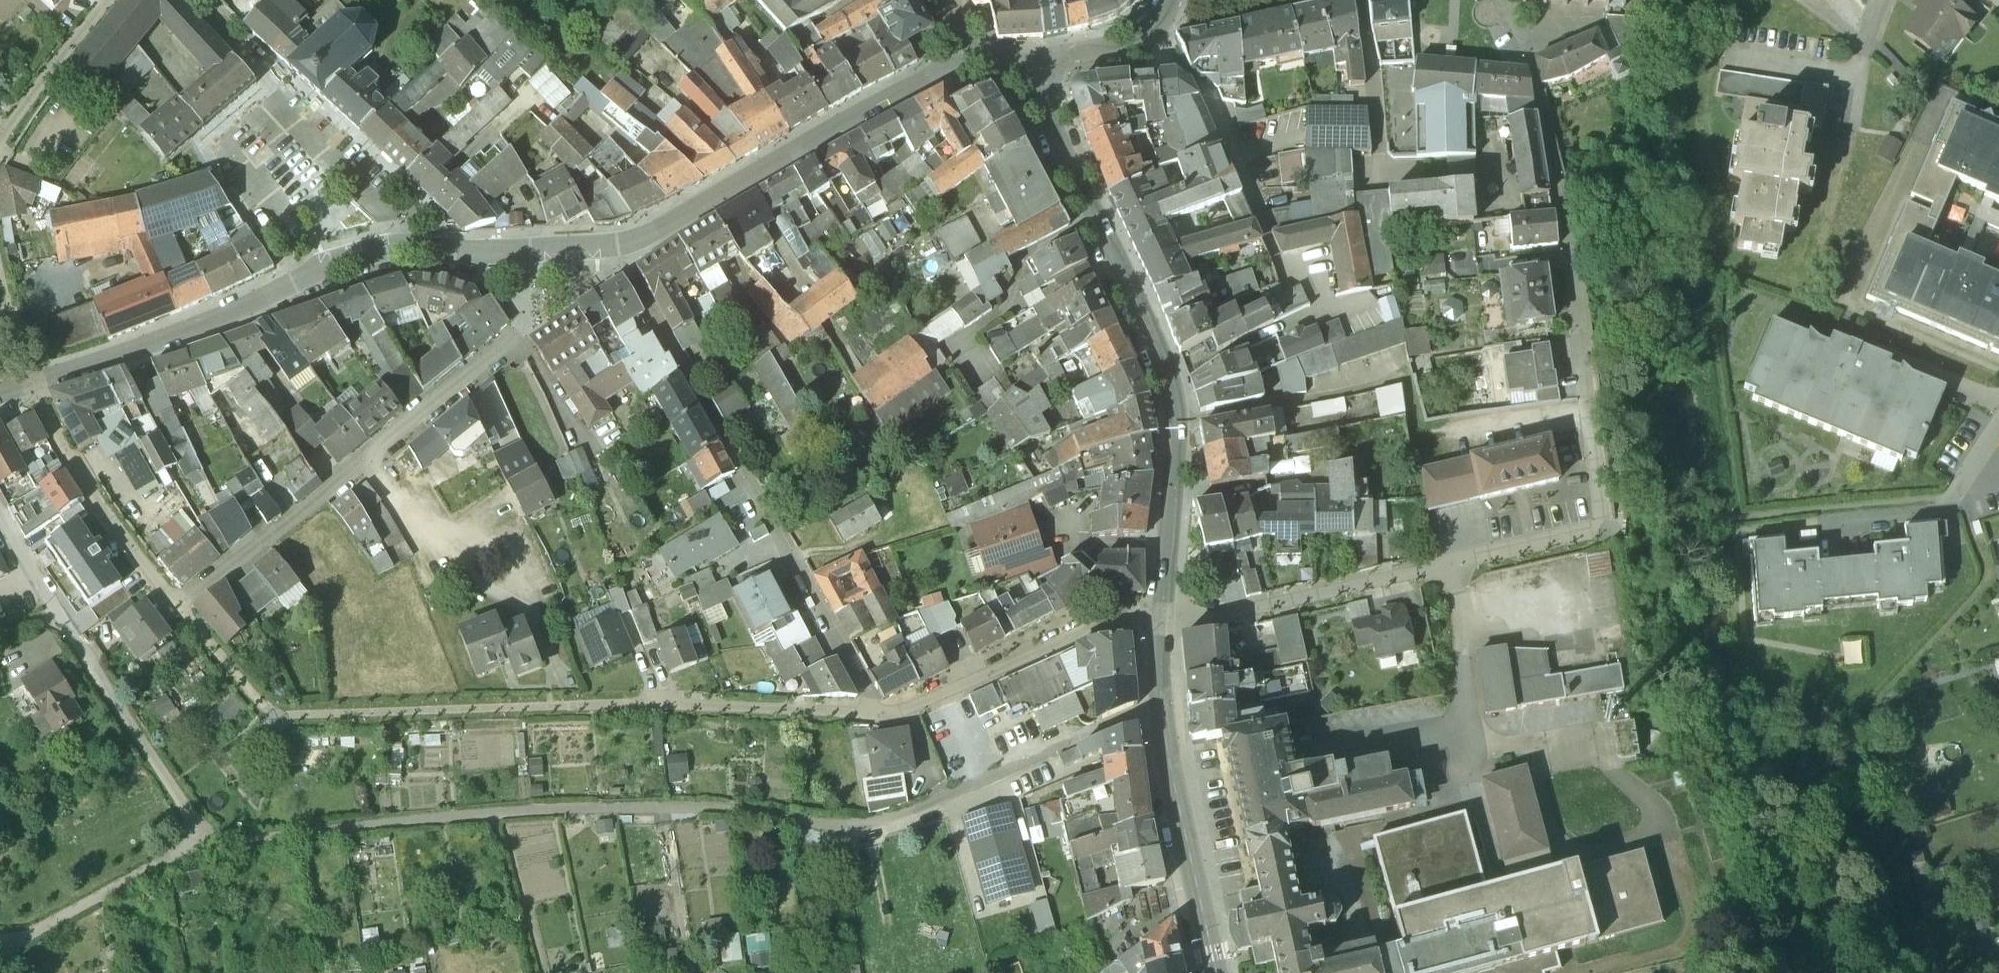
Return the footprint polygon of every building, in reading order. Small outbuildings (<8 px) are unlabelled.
[(109,23),(134,44),(157,17),(171,0),(128,0),(109,23)] [(179,0),(171,0),(157,17),(210,74),(231,56),(179,0)] [(245,26),(269,0),(225,0),(222,4),(245,26)] [(272,50),(297,27),(273,0),(269,0),(245,26),(271,51),(272,50)] [(700,11),(703,15),(708,22),(738,0),(691,0),(700,11)] [(787,33),(809,20),(811,19),(795,0),(757,0),(787,33)] [(811,19),(832,6),(841,0),(795,0),(811,19)] [(816,31),(824,45),(831,42),(849,33),(879,17),(912,0),(864,0),(816,31)] [(879,17),(882,21),(895,42),(900,45),(904,43),(933,27),(916,0),(912,0),(879,17)] [(976,6),(990,6),(998,40),(1045,38),(1038,0),(972,0),(976,6)] [(1045,38),(1067,33),(1061,0),(1038,0),(1045,38)] [(1067,33),(1089,28),(1082,0),(1061,0),(1067,33)] [(1089,28),(1104,24),(1118,17),(1130,8),(1138,0),(1082,0),(1089,28)] [(1321,4),(1334,53),(1334,54),(1336,67),(1348,66),(1349,82),(1365,81),(1358,0),(1338,0),(1320,3),(1321,4)] [(1372,27),(1375,42),(1387,41),(1392,41),(1393,40),(1394,40),(1392,24),(1388,0),(1369,0),(1372,27)] [(1392,24),(1411,22),(1409,0),(1388,0),(1392,24)] [(1543,6),(1547,6),(1548,0),(1563,1),(1563,8),(1567,8),(1568,2),(1584,2),(1584,9),(1588,9),(1588,3),(1606,4),(1605,10),(1623,11),(1623,9),(1626,8),(1624,3),(1628,0),(1543,0),(1543,6)] [(1950,0),(1922,0),(1918,4),(1925,9),(1907,33),(1932,52),(1939,41),(1952,40),(1957,33),(1963,37),(1976,20),(1962,10),(1950,0)] [(1962,10),(1970,0),(1950,0),(1962,10)] [(1321,4),(1292,11),(1304,56),(1322,53),(1322,54),(1334,53),(1321,4)] [(612,50),(638,22),(622,7),(593,37),(612,50)] [(486,64),(513,36),(482,9),(465,25),(457,17),(445,26),(448,30),(462,45),(466,41),(486,64)] [(652,36),(662,46),(677,35),(658,11),(640,25),(652,36)] [(1275,14),(1239,22),(1243,73),(1252,71),(1251,64),(1302,53),(1303,60),(1304,60),(1304,56),(1292,11),(1275,14)] [(677,35),(662,46),(682,64),(686,68),(693,74),(694,75),(718,57),(717,55),(726,49),(708,22),(703,15),(677,35)] [(330,16),(311,33),(318,41),(340,21),(330,16)] [(792,46),(784,35),(766,20),(767,18),(766,16),(752,28),(781,66),(776,70),(785,81),(802,69),(805,65),(801,58),(800,58),(792,46)] [(289,66),(289,67),(323,98),(358,66),(373,53),(378,32),(363,17),(342,19),(340,21),(318,41),(308,50),(289,66)] [(809,20),(787,33),(803,57),(824,45),(816,31),(809,20)] [(1605,21),(1605,30),(1608,29),(1618,49),(1643,31),(1636,20),(1605,21)] [(904,43),(900,45),(895,42),(882,21),(868,29),(894,74),(916,62),(904,43)] [(652,36),(640,25),(638,22),(612,50),(627,63),(652,36)] [(1239,22),(1215,26),(1220,86),(1218,87),(1223,99),(1227,100),(1245,103),(1243,73),(1239,22)] [(134,44),(109,23),(69,71),(94,92),(108,76),(129,51),(134,44)] [(1215,26),(1176,34),(1190,67),(1201,76),(1207,77),(1218,87),(1220,86),(1215,26)] [(272,50),(289,66),(308,50),(303,45),(308,40),(297,27),(272,50)] [(894,74),(868,29),(861,33),(869,47),(859,52),(843,61),(862,91),(894,74)] [(1605,30),(1535,61),(1541,82),(1569,78),(1608,56),(1618,49),(1608,29),(1605,30)] [(448,30),(428,47),(440,63),(462,45),(448,30)] [(849,33),(831,42),(843,61),(859,52),(849,33)] [(486,64),(482,68),(502,86),(520,69),(530,78),(545,62),(513,36),(486,64)] [(1413,39),(1395,40),(1400,64),(1415,64),(1413,39)] [(1392,41),(1387,41),(1388,50),(1377,51),(1380,66),(1400,64),(1395,40),(1393,40),(1392,41)] [(486,64),(466,41),(462,45),(440,63),(440,64),(448,74),(461,89),(482,68),(486,64)] [(803,57),(801,58),(805,65),(802,69),(809,80),(820,72),(828,84),(816,91),(829,110),(862,91),(843,61),(831,42),(824,45),(803,57)] [(152,68),(134,44),(129,51),(146,73),(152,68)] [(769,103),(730,46),(726,49),(717,55),(718,57),(740,89),(749,103),(729,113),(758,150),(789,133),(769,103)] [(108,76),(127,96),(146,73),(129,51),(108,76)] [(1622,52),(1609,60),(1613,73),(1612,74),(1616,83),(1632,75),(1622,52)] [(210,74),(178,101),(203,128),(256,82),(231,56),(210,74)] [(740,89),(718,57),(694,75),(721,104),(740,89)] [(1474,97),(1475,66),(1436,61),(1416,61),(1413,92),(1417,92),(1417,158),(1444,157),(1475,157),(1474,97)] [(440,64),(427,74),(435,85),(448,74),(440,64)] [(670,74),(682,85),(687,80),(681,73),(686,68),(682,64),(670,74)] [(378,84),(358,66),(323,98),(361,132),(404,93),(396,85),(382,98),(373,89),(378,84)] [(1474,97),(1505,101),(1534,105),(1528,71),(1475,66),(1474,97)] [(693,74),(686,68),(681,73),(687,80),(693,74)] [(1829,88),(1720,70),(1717,93),(1746,98),(1746,99),(1810,109),(1825,111),(1829,88)] [(1189,82),(1177,73),(1172,71),(1163,72),(1166,89),(1169,103),(1173,102),(1176,115),(1181,135),(1183,135),(1212,127),(1205,110),(1189,82)] [(1157,72),(1130,75),(1134,106),(1147,104),(1149,110),(1162,107),(1162,105),(1163,104),(1160,90),(1159,90),(1157,72)] [(404,93),(361,132),(381,152),(408,127),(397,116),(406,116),(421,104),(420,103),(437,88),(435,85),(427,74),(405,92),(404,93)] [(694,75),(693,74),(687,80),(682,85),(680,88),(714,123),(715,124),(728,112),(721,104),(694,75)] [(1123,75),(1112,76),(1117,97),(1122,96),(1124,107),(1134,106),(1130,75),(1123,75)] [(127,96),(108,76),(94,92),(119,112),(130,99),(127,96)] [(1112,76),(1096,77),(1102,100),(1117,97),(1112,76)] [(1096,77),(1081,79),(1076,81),(1072,84),(1071,88),(1071,92),(1081,117),(1114,109),(1114,113),(1124,112),(1124,107),(1122,96),(1117,97),(1102,100),(1096,77)] [(809,80),(769,103),(789,133),(829,110),(816,91),(815,89),(809,80)] [(601,96),(584,81),(575,91),(583,97),(588,102),(643,149),(655,141),(626,116),(601,96)] [(612,82),(601,96),(626,116),(637,103),(612,82)] [(992,88),(951,105),(959,123),(964,121),(964,119),(999,99),(992,88)] [(452,133),(463,146),(510,101),(499,89),(480,107),(480,108),(452,133)] [(944,90),(916,104),(933,136),(941,131),(955,124),(955,125),(959,123),(951,105),(944,90)] [(1353,96),(1330,96),(1330,108),(1353,108),(1353,96)] [(581,114),(588,108),(590,106),(586,103),(588,102),(583,97),(573,107),(581,114)] [(130,99),(119,112),(141,134),(154,123),(130,99)] [(999,99),(964,119),(964,121),(977,141),(1012,120),(999,99)] [(1810,109),(1746,99),(1741,132),(1740,132),(1738,142),(1740,143),(1739,155),(1736,154),(1735,166),(1737,166),(1735,178),(1733,177),(1732,180),(1742,181),(1798,191),(1808,192),(1808,190),(1806,189),(1808,178),(1810,178),(1812,167),(1802,166),(1804,152),(1805,152),(1807,141),(1805,141),(1807,129),(1809,130),(1809,127),(1807,127),(1810,109)] [(178,101),(163,115),(160,111),(156,115),(159,118),(154,123),(141,134),(165,160),(203,128),(178,101)] [(1505,101),(1515,158),(1542,153),(1534,105),(1505,101)] [(643,149),(588,102),(586,103),(590,106),(588,108),(615,132),(609,140),(625,157),(639,171),(653,157),(643,149)] [(1992,352),(1998,355),(1998,123),(1994,121),(1991,114),(1983,116),(1980,115),(1979,118),(1975,116),(1976,113),(1952,103),(1911,197),(1933,206),(1930,214),(1908,205),(1867,298),(1890,308),(1892,306),(1896,308),(1895,310),(1987,350),(1989,348),(1993,349),(1992,352)] [(916,104),(891,118),(904,137),(914,154),(935,139),(933,136),(916,104)] [(1262,105),(1247,109),(1234,108),(1239,126),(1266,118),(1262,105)] [(573,107),(559,121),(567,129),(581,114),(573,107)] [(1330,108),(1306,108),(1306,150),(1352,152),(1372,152),(1367,108),(1353,108),(1330,108)] [(1114,109),(1081,117),(1088,138),(1117,131),(1120,132),(1127,130),(1129,130),(1127,123),(1125,112),(1124,112),(1114,113),(1114,109)] [(697,158),(688,168),(702,181),(736,162),(723,148),(705,131),(687,112),(669,130),(697,158)] [(729,113),(728,112),(715,124),(731,140),(723,148),(736,162),(758,150),(729,113)] [(1176,115),(1162,118),(1165,129),(1149,133),(1148,134),(1157,156),(1159,168),(1178,161),(1190,158),(1190,157),(1183,135),(1181,135),(1176,115)] [(891,118),(861,133),(878,163),(894,153),(890,145),(904,137),(891,118)] [(1012,120),(977,141),(979,145),(975,148),(985,165),(1025,140),(1013,119),(1012,120)] [(1145,119),(1127,123),(1129,130),(1127,130),(1129,137),(1131,137),(1148,134),(1149,133),(1145,119)] [(567,129),(559,121),(542,138),(571,167),(575,172),(578,169),(587,161),(594,155),(567,129)] [(714,123),(705,131),(723,148),(731,140),(715,124),(714,123)] [(955,125),(955,124),(941,131),(957,160),(970,151),(955,125)] [(415,134),(408,127),(381,152),(406,176),(406,175),(407,176),(432,151),(419,138),(422,135),(418,131),(415,134)] [(1117,131),(1088,138),(1101,170),(1133,163),(1124,142),(1131,139),(1131,137),(1129,137),(1127,130),(1120,132),(1117,131)] [(432,151),(407,176),(421,189),(441,170),(465,148),(463,146),(452,133),(433,150),(432,151)] [(878,163),(861,133),(843,142),(856,164),(862,161),(869,171),(879,165),(878,163)] [(688,168),(658,139),(655,141),(643,149),(653,157),(639,171),(666,200),(702,181),(688,168)] [(627,179),(616,167),(625,157),(609,140),(594,155),(587,161),(596,171),(606,181),(610,186),(633,217),(647,210),(625,181),(627,179)] [(997,189),(1038,166),(1025,140),(985,165),(980,169),(992,191),(997,189)] [(862,161),(856,164),(843,142),(814,158),(814,159),(826,184),(830,182),(843,175),(862,206),(880,196),(875,186),(877,185),(869,171),(862,161)] [(1220,147),(1190,157),(1190,158),(1178,161),(1188,190),(1178,193),(1186,215),(1225,201),(1241,194),(1242,194),(1220,147)] [(951,164),(949,166),(946,168),(932,178),(925,183),(938,200),(980,169),(985,165),(975,148),(970,151),(957,160),(951,164)] [(940,148),(934,152),(937,156),(946,168),(949,166),(951,164),(940,148)] [(1282,185),(1310,181),(1306,150),(1278,155),(1282,185)] [(1352,152),(1306,150),(1310,181),(1353,176),(1352,152)] [(474,192),(449,217),(464,232),(496,222),(489,210),(493,207),(489,201),(525,173),(510,151),(478,180),(470,187),(474,192)] [(1542,153),(1515,158),(1524,218),(1552,216),(1542,153)] [(925,165),(918,156),(902,166),(917,186),(931,176),(932,175),(925,165)] [(937,156),(925,165),(932,175),(931,176),(932,178),(946,168),(937,156)] [(1478,186),(1475,157),(1444,157),(1447,188),(1470,187),(1478,186)] [(814,159),(794,172),(804,189),(811,202),(818,198),(827,192),(830,190),(826,184),(814,159)] [(587,161),(578,169),(587,180),(596,171),(587,161)] [(1133,163),(1101,170),(1111,193),(1153,176),(1151,167),(1141,169),(1139,162),(1133,163)] [(902,166),(886,178),(877,185),(875,186),(880,196),(886,206),(887,206),(917,186),(902,166)] [(1038,166),(997,189),(1012,218),(1018,229),(1060,207),(1038,166)] [(5,167),(0,177),(0,219),(1,222),(28,218),(26,206),(33,208),(43,182),(5,167)] [(571,167),(535,188),(540,196),(548,227),(562,218),(565,226),(587,212),(579,198),(567,176),(575,172),(571,167)] [(432,200),(449,217),(474,192),(470,187),(478,180),(466,168),(452,181),(432,200)] [(421,189),(432,200),(452,181),(441,170),(421,189)] [(627,179),(625,181),(647,210),(666,200),(639,171),(627,179)] [(794,172),(771,186),(783,207),(796,230),(810,222),(794,195),(804,189),(794,172)] [(1111,193),(1110,193),(1134,246),(1171,234),(1166,222),(1186,215),(1178,193),(1170,196),(1161,174),(1160,174),(1111,193)] [(137,199),(147,235),(163,230),(197,219),(214,214),(229,207),(209,175),(137,199)] [(1353,176),(1310,181),(1313,202),(1316,224),(1328,222),(1355,216),(1354,196),(1353,176)] [(1798,191),(1742,181),(1740,196),(1739,196),(1737,207),(1739,207),(1737,219),(1735,218),(1735,221),(1737,221),(1737,223),(1742,224),(1784,230),(1790,231),(1790,230),(1792,230),(1793,228),(1791,227),(1793,216),(1795,216),(1796,205),(1798,191)] [(633,217),(610,186),(604,190),(603,189),(599,192),(602,195),(600,196),(603,200),(604,201),(607,199),(623,221),(633,217)] [(770,215),(783,207),(771,186),(757,194),(770,215)] [(1447,188),(1389,193),(1392,214),(1408,213),(1429,211),(1436,211),(1437,214),(1440,214),(1441,218),(1441,228),(1473,225),(1470,187),(1447,188)] [(1001,225),(1012,218),(997,189),(985,197),(1001,225)] [(603,200),(597,204),(589,192),(579,198),(587,212),(594,224),(618,222),(623,221),(607,199),(604,201),(603,200)] [(832,200),(827,192),(818,198),(824,206),(832,200)] [(1389,193),(1354,196),(1355,216),(1357,216),(1361,236),(1390,232),(1394,232),(1392,214),(1389,193)] [(757,194),(715,218),(727,238),(729,241),(740,255),(746,262),(760,253),(754,243),(767,235),(762,228),(774,221),(770,215),(757,194)] [(1241,194),(1225,201),(1236,228),(1254,223),(1241,194)] [(849,214),(838,197),(832,200),(824,206),(848,241),(861,233),(849,214)] [(137,199),(50,216),(57,250),(60,252),(128,239),(147,235),(137,199)] [(1316,224),(1313,202),(1291,205),(1292,208),(1296,229),(1316,224)] [(864,206),(849,214),(861,233),(875,225),(864,206)] [(840,273),(818,247),(809,254),(796,230),(783,207),(770,215),(774,221),(805,272),(806,271),(806,270),(812,267),(826,285),(840,273)] [(974,254),(962,261),(979,291),(995,280),(1011,271),(1005,260),(1070,224),(1060,207),(1018,229),(984,249),(974,254)] [(1292,208),(1265,212),(1274,233),(1296,229),(1292,208)] [(1436,211),(1429,211),(1431,219),(1441,218),(1440,214),(1437,214),(1436,211)] [(1408,213),(1392,214),(1394,232),(1409,230),(1408,213)] [(214,214),(197,219),(207,239),(224,229),(214,214)] [(979,241),(966,216),(936,232),(955,264),(962,261),(974,254),(969,247),(979,241)] [(1355,216),(1328,222),(1332,242),(1337,263),(1364,255),(1361,236),(1357,216),(1355,216)] [(1524,218),(1510,219),(1511,236),(1513,252),(1558,247),(1555,216),(1552,216),(1524,218)] [(715,218),(680,238),(698,271),(700,275),(699,275),(718,307),(719,309),(726,320),(733,315),(729,310),(738,305),(716,267),(740,255),(729,241),(727,238),(715,218)] [(1296,229),(1274,233),(1282,253),(1332,242),(1328,222),(1316,224),(1296,229)] [(1496,238),(1511,236),(1510,222),(1495,223),(1496,238)] [(1236,228),(1183,243),(1183,245),(1189,261),(1262,240),(1255,223),(1254,223),(1236,228)] [(244,224),(231,231),(233,234),(228,239),(233,250),(252,279),(273,267),(244,224)] [(1784,230),(1742,224),(1739,247),(1754,249),(1754,250),(1765,252),(1765,250),(1777,252),(1776,254),(1779,254),(1779,252),(1781,252),(1784,230)] [(163,230),(147,235),(165,278),(167,282),(182,275),(163,230)] [(1391,254),(1390,232),(1361,236),(1364,255),(1369,278),(1394,273),(1391,254)] [(1171,234),(1134,246),(1155,290),(1191,279),(1183,265),(1189,261),(1183,245),(1176,247),(1171,234)] [(147,235),(128,239),(140,265),(147,268),(149,267),(155,282),(165,278),(147,235)] [(1076,237),(1033,261),(1038,270),(1033,273),(1034,276),(1023,282),(1022,285),(1027,295),(1057,280),(1088,263),(1076,237)] [(680,238),(637,267),(673,334),(694,323),(680,294),(676,287),(698,271),(680,238)] [(984,249),(979,241),(969,247),(974,254),(984,249)] [(233,250),(195,268),(211,298),(252,279),(233,250)] [(1364,255),(1337,263),(1343,297),(1371,291),(1369,278),(1364,255)] [(1088,263),(1057,280),(1063,292),(1094,276),(1088,263)] [(167,282),(179,313),(198,305),(211,298),(195,268),(182,275),(167,282)] [(1546,270),(1501,277),(1508,330),(1553,323),(1546,270)] [(718,307),(699,275),(700,275),(698,271),(676,287),(680,294),(690,288),(705,315),(718,307)] [(826,285),(816,292),(835,315),(858,298),(840,273),(826,285)] [(1063,292),(1052,298),(1059,313),(1061,312),(1100,290),(1094,276),(1063,292)] [(1191,279),(1155,290),(1169,324),(1204,311),(1245,297),(1237,276),(1204,287),(1204,288),(1200,289),(1197,277),(1191,279)] [(623,277),(594,296),(608,320),(611,325),(629,313),(633,320),(643,313),(623,277)] [(155,282),(95,306),(107,335),(109,341),(169,317),(179,313),(167,282),(165,278),(155,282)] [(400,278),(362,291),(380,319),(416,308),(403,283),(400,278)] [(449,282),(414,278),(403,283),(416,308),(429,332),(441,325),(478,302),(477,292),(449,282)] [(979,291),(973,295),(982,307),(1003,293),(995,280),(979,291)] [(791,312),(763,282),(748,295),(793,346),(797,343),(809,333),(791,312)] [(1301,287),(1291,293),(1299,311),(1310,306),(1301,287)] [(1100,290),(1061,312),(1066,322),(1071,331),(1086,323),(1110,311),(1100,290)] [(362,291),(321,304),(340,330),(362,321),(372,339),(387,331),(380,319),(362,291)] [(816,292),(791,312),(809,333),(810,333),(820,326),(835,315),(816,292)] [(1040,293),(1024,301),(1029,310),(1034,307),(1044,301),(1040,293)] [(1291,293),(1265,304),(1274,323),(1299,311),(1291,293)] [(478,302),(441,325),(446,333),(464,320),(471,332),(454,346),(462,362),(508,324),(490,295),(478,302)] [(973,295),(954,309),(967,329),(987,315),(982,307),(973,295)] [(608,320),(594,296),(575,308),(577,311),(589,332),(608,320)] [(1038,316),(1042,322),(1055,315),(1047,300),(1044,301),(1034,307),(1038,316)] [(321,304),(296,313),(321,350),(326,358),(348,343),(339,330),(340,330),(321,304)] [(1265,304),(1245,314),(1242,307),(1236,309),(1244,320),(1244,322),(1252,333),(1274,323),(1265,304)] [(94,305),(39,326),(50,356),(107,335),(95,306),(94,305)] [(954,309),(909,339),(933,373),(936,371),(948,362),(938,349),(967,329),(954,309)] [(1204,311),(1169,324),(1180,353),(1212,337),(1218,351),(1252,333),(1244,322),(1244,320),(1236,309),(1232,310),(1208,321),(1204,311)] [(589,332),(577,311),(531,341),(553,377),(556,376),(589,429),(612,415),(604,403),(633,384),(630,379),(622,365),(613,370),(606,359),(589,332)] [(1110,311),(1086,323),(1090,330),(1091,329),(1097,341),(1118,328),(1110,311)] [(1061,312),(1059,313),(1055,315),(1042,322),(1049,333),(1066,322),(1061,312)] [(321,350),(296,313),(275,320),(306,362),(321,350)] [(629,313),(611,325),(624,348),(631,360),(634,358),(635,360),(643,356),(642,354),(646,352),(644,341),(643,338),(638,340),(633,320),(629,313)] [(1042,322),(1038,316),(1006,336),(1016,353),(1049,333),(1042,322)] [(295,352),(273,321),(254,328),(265,346),(265,347),(278,365),(288,358),(292,355),(295,352)] [(1402,321),(1354,336),(1360,358),(1406,344),(1402,321)] [(1754,398),(1903,461),(1906,454),(1917,459),(1947,390),(1891,366),(1893,361),(1833,335),(1829,344),(1773,321),(1745,386),(1757,391),(1754,398)] [(1301,332),(1291,335),(1293,340),(1280,345),(1287,361),(1297,358),(1329,346),(1329,345),(1331,344),(1345,339),(1338,322),(1302,336),(1301,332)] [(694,323),(673,334),(683,352),(703,340),(694,323)] [(1118,328),(1097,341),(1091,329),(1090,330),(1086,323),(1071,331),(1061,336),(1033,355),(1041,367),(1049,379),(1053,388),(1067,380),(1058,363),(1078,352),(1090,383),(1100,378),(1089,359),(1124,341),(1118,328)] [(770,354),(782,347),(765,324),(739,341),(755,366),(770,354)] [(446,333),(441,325),(429,332),(428,333),(439,351),(451,342),(446,333)] [(809,333),(797,343),(806,354),(828,338),(820,326),(810,333),(809,333)] [(1006,336),(1000,327),(984,336),(1001,363),(1016,353),(1006,336)] [(254,328),(222,340),(221,340),(239,364),(255,353),(265,346),(254,328)] [(406,362),(387,331),(372,339),(391,374),(406,362)] [(644,399),(666,387),(656,369),(653,371),(650,367),(665,358),(652,336),(644,341),(646,352),(642,354),(643,356),(635,360),(642,372),(630,379),(633,384),(644,399)] [(1345,339),(1331,344),(1332,346),(1338,366),(1360,358),(1354,336),(1345,339)] [(909,339),(885,356),(892,366),(859,388),(875,412),(933,373),(909,339)] [(221,340),(188,351),(203,381),(224,374),(226,379),(224,380),(238,404),(241,402),(255,391),(257,390),(239,364),(221,340)] [(1124,341),(1089,359),(1100,378),(1134,362),(1124,341)] [(451,342),(439,351),(412,373),(424,393),(462,362),(454,346),(451,342)] [(782,347),(770,354),(778,367),(793,357),(785,345),(782,347)] [(1332,346),(1297,358),(1303,373),(1305,376),(1306,378),(1339,367),(1338,366),(1332,346)] [(1532,355),(1503,359),(1509,394),(1537,389),(1538,393),(1557,391),(1555,375),(1552,375),(1549,347),(1531,350),(1532,355)] [(624,348),(606,359),(613,370),(622,365),(631,360),(624,348)] [(188,351),(171,356),(187,393),(193,391),(206,387),(203,381),(188,351)] [(1244,351),(1229,358),(1191,379),(1198,394),(1255,377),(1244,351)] [(257,390),(269,381),(273,378),(255,353),(239,364),(257,390)] [(794,430),(795,433),(801,430),(807,440),(810,438),(817,434),(778,367),(770,354),(755,366),(794,430)] [(169,399),(187,393),(171,356),(152,362),(165,391),(169,399)] [(665,358),(650,367),(653,371),(656,369),(666,387),(681,379),(668,356),(665,358)] [(631,360),(622,365),(630,379),(642,372),(635,360),(634,358),(631,360)] [(1303,373),(1297,358),(1287,361),(1276,366),(1283,395),(1307,393),(1306,378),(1305,376),(1303,373)] [(306,362),(286,375),(299,394),(319,380),(306,362)] [(391,374),(379,383),(380,385),(400,412),(424,393),(412,373),(406,362),(391,374)] [(1090,383),(1072,392),(1083,415),(1090,412),(1092,417),(1086,420),(1086,421),(1109,412),(1150,395),(1134,362),(1100,378),(1090,383)] [(1039,387),(1049,379),(1041,367),(1012,386),(1013,389),(1028,397),(1039,387)] [(121,372),(141,418),(149,414),(126,370),(121,372)] [(875,412),(874,413),(886,431),(948,389),(936,371),(933,373),(875,412)] [(121,372),(104,377),(118,406),(129,424),(129,425),(140,420),(141,418),(121,372)] [(1003,398),(1013,389),(1012,386),(1005,372),(972,394),(979,404),(987,414),(1003,398)] [(1255,377),(1198,394),(1202,412),(1264,397),(1261,377),(1260,375),(1255,377)] [(104,377),(51,393),(66,425),(78,447),(91,437),(86,419),(114,410),(117,417),(123,428),(129,424),(119,407),(118,406),(104,377)] [(666,387),(653,394),(672,426),(699,411),(681,379),(666,387)] [(1039,387),(1050,406),(1059,400),(1053,388),(1049,379),(1039,387)] [(493,380),(467,401),(485,437),(491,449),(499,465),(526,450),(493,380)] [(733,380),(709,397),(724,423),(749,407),(733,380)] [(272,411),(274,413),(284,405),(269,381),(257,390),(255,391),(272,411)] [(400,412),(380,385),(367,395),(388,423),(400,412)] [(1400,385),(1375,391),(1380,421),(1405,416),(1400,385)] [(206,387),(193,391),(205,415),(217,410),(205,390),(207,389),(206,387)] [(1013,389),(1003,398),(1033,440),(1052,433),(1042,416),(1051,408),(1050,406),(1039,387),(1028,397),(1013,389)] [(174,412),(169,399),(165,391),(157,395),(164,414),(165,415),(174,412)] [(272,411),(255,391),(241,402),(272,444),(287,432),(282,425),(274,413),(272,411)] [(160,416),(164,414),(157,395),(147,398),(155,418),(160,416)] [(367,395),(343,411),(363,435),(362,436),(366,440),(388,423),(367,395)] [(1150,395),(1109,412),(1113,423),(1076,437),(1075,438),(1080,455),(1158,433),(1150,395)] [(1033,440),(1003,398),(987,414),(1012,451),(1033,440)] [(1344,399),(1311,405),(1313,418),(1347,412),(1344,399)] [(467,401),(433,430),(450,451),(455,456),(464,457),(485,437),(467,401)] [(975,421),(987,414),(979,404),(968,410),(975,421)] [(301,409),(282,425),(287,432),(289,434),(301,456),(322,438),(317,432),(319,431),(301,409)] [(363,435),(343,411),(319,431),(317,432),(322,438),(328,446),(325,449),(338,464),(366,440),(362,436),(363,435)] [(699,411),(672,426),(691,460),(694,459),(718,445),(699,411)] [(181,427),(174,412),(165,415),(164,414),(160,416),(168,436),(162,438),(164,441),(183,431),(181,427)] [(1271,412),(1200,425),(1205,451),(1275,438),(1271,412)] [(32,415),(4,433),(7,439),(18,459),(29,452),(46,441),(32,415)] [(113,459),(140,444),(129,425),(129,424),(123,428),(117,417),(93,429),(113,459)] [(240,423),(229,432),(241,453),(246,463),(259,454),(240,423)] [(187,429),(183,431),(191,447),(203,441),(196,425),(187,429)] [(1284,440),(1287,455),(1329,448),(1330,452),(1343,449),(1340,429),(1284,440)] [(450,451),(433,430),(408,450),(424,473),(450,451)] [(795,433),(794,430),(781,438),(792,457),(813,444),(810,438),(807,440),(801,430),(795,433)] [(191,447),(183,431),(164,441),(177,465),(183,463),(189,475),(200,469),(191,447)] [(1158,433),(1080,455),(1081,457),(1079,458),(1084,474),(1103,468),(1105,478),(1117,475),(1119,481),(1153,475),(1158,433)] [(164,441),(162,438),(160,434),(140,445),(158,476),(177,465),(164,441)] [(1075,438),(1047,460),(1055,472),(1079,458),(1081,457),(1080,455),(1075,438)] [(1275,438),(1205,451),(1211,487),(1266,477),(1266,476),(1269,475),(1267,457),(1287,455),(1284,440),(1276,441),(1275,438)] [(0,443),(0,483),(24,470),(18,459),(7,439),(0,443)] [(1508,450),(1517,491),(1558,482),(1549,441),(1508,450)] [(162,483),(158,476),(140,445),(140,444),(113,459),(138,499),(162,483)] [(718,445),(694,459),(708,486),(734,473),(719,445),(718,445)] [(582,448),(569,454),(579,475),(592,470),(582,448)] [(499,465),(497,467),(506,484),(508,483),(536,468),(526,450),(499,465)] [(1508,450),(1472,459),(1481,498),(1481,500),(1517,491),(1508,450)] [(29,452),(18,459),(29,480),(40,473),(48,469),(41,457),(34,461),(29,452)] [(1055,472),(947,516),(952,529),(993,517),(1019,507),(1042,494),(1042,495),(1064,484),(1068,495),(1078,493),(1075,481),(1085,479),(1084,474),(1079,458),(1056,472),(1055,472)] [(303,459),(288,470),(293,488),(289,492),(293,498),(297,503),(320,484),(313,475),(303,459)] [(1472,459),(1422,470),(1427,510),(1481,498),(1472,459)] [(48,469),(40,473),(47,484),(64,473),(58,462),(48,469)] [(1351,464),(1329,468),(1330,488),(1331,488),(1332,506),(1353,505),(1354,505),(1351,464)] [(536,468),(508,483),(525,516),(554,501),(537,467),(536,468)] [(251,472),(236,480),(243,491),(258,482),(251,472)] [(40,473),(29,480),(36,491),(36,490),(47,484),(40,473)] [(83,500),(64,473),(47,484),(36,490),(38,493),(36,494),(39,499),(45,494),(55,509),(59,516),(79,502),(83,500)] [(1119,481),(1108,483),(1108,487),(1103,488),(1099,515),(1114,511),(1148,509),(1153,475),(1119,481)] [(367,484),(351,496),(380,545),(393,568),(414,557),(367,484)] [(1064,484),(1042,495),(1049,510),(1070,500),(1068,495),(1064,484)] [(1297,485),(1281,487),(1282,494),(1284,507),(1311,507),(1312,507),(1311,499),(1314,499),(1314,489),(1301,489),(1297,485)] [(1330,488),(1314,489),(1314,499),(1311,499),(1312,507),(1311,507),(1311,520),(1310,535),(1352,535),(1354,535),(1353,505),(1332,506),(1331,488),(1330,488)] [(281,516),(263,491),(263,490),(249,500),(263,519),(267,526),(281,516)] [(681,506),(689,520),(711,506),(703,492),(681,506)] [(380,545),(351,496),(334,510),(355,539),(365,530),(366,540),(367,542),(371,550),(380,545)] [(829,520),(844,544),(882,522),(867,498),(829,520)] [(1248,498),(1222,501),(1234,544),(1262,536),(1260,519),(1254,519),(1248,498)] [(35,522),(24,501),(9,509),(22,534),(36,524),(35,522)] [(1222,501),(1197,504),(1203,525),(1200,526),(1207,549),(1220,546),(1234,544),(1222,501)] [(59,516),(69,530),(79,523),(88,516),(79,502),(59,516)] [(209,517),(229,551),(252,531),(234,502),(209,517)] [(1385,503),(1368,504),(1369,521),(1385,520),(1385,503)] [(1354,505),(1353,505),(1354,535),(1369,534),(1369,521),(1368,504),(1354,505)] [(1019,508),(994,518),(971,525),(975,536),(1026,519),(1022,506),(1019,508)] [(25,539),(59,516),(55,509),(35,522),(36,524),(22,534),(25,539)] [(1148,509),(1114,511),(1099,515),(1092,517),(1093,537),(1097,538),(1145,535),(1148,509)] [(221,558),(229,551),(209,517),(207,515),(198,520),(200,525),(221,558)] [(737,547),(719,517),(661,553),(676,579),(709,559),(711,563),(737,547)] [(1026,519),(975,536),(989,576),(1004,571),(1044,557),(1043,556),(1038,542),(1044,540),(1040,527),(1034,529),(1030,518),(1026,519)] [(1311,520),(1260,519),(1262,536),(1271,536),(1276,536),(1299,536),(1310,535),(1311,520)] [(1784,535),(1749,538),(1756,616),(1823,611),(1823,600),(1878,596),(1879,607),(1914,604),(1914,601),(1927,600),(1926,587),(1946,585),(1940,522),(1905,526),(1906,544),(1874,546),(1875,557),(1820,562),(1819,550),(1786,554),(1784,535)] [(46,545),(90,608),(121,586),(106,564),(111,560),(99,542),(94,545),(79,523),(69,530),(46,545)] [(221,558),(200,525),(159,560),(183,588),(221,558)] [(769,536),(765,526),(750,534),(754,543),(769,536)] [(365,530),(355,539),(360,546),(367,542),(366,540),(365,530)] [(1354,535),(1352,535),(1353,574),(1370,571),(1370,554),(1369,534),(1354,535)] [(1300,555),(1299,536),(1276,536),(1278,555),(1300,555)] [(393,568),(380,545),(371,550),(365,553),(381,574),(393,568)] [(1230,566),(1226,551),(1222,552),(1220,546),(1207,549),(1211,563),(1216,562),(1218,569),(1230,566)] [(1044,557),(1004,571),(1008,583),(1028,575),(1032,582),(1056,570),(1051,553),(1043,556),(1044,557)] [(1142,554),(1118,555),(1118,582),(1104,580),(1104,591),(1143,593),(1142,554)] [(1242,574),(1245,584),(1253,582),(1250,571),(1245,554),(1237,557),(1242,574)] [(1608,554),(1586,557),(1590,579),(1612,576),(1608,554)] [(277,555),(255,573),(272,594),(278,601),(298,584),(299,584),(277,555)] [(1118,555),(1103,555),(1099,561),(1099,570),(1096,570),(1084,585),(1091,590),(1104,591),(1104,580),(1118,582),(1118,555)] [(861,556),(814,577),(836,615),(864,601),(881,593),(861,556)] [(1096,570),(1081,556),(1064,563),(1066,566),(1063,567),(1071,575),(1041,591),(1054,614),(1065,608),(1084,585),(1096,570)] [(1230,566),(1218,569),(1220,579),(1233,576),(1230,566)] [(1063,567),(1035,582),(1041,591),(1071,575),(1063,567)] [(695,594),(717,585),(710,569),(679,583),(681,588),(691,583),(695,594)] [(1255,570),(1250,571),(1253,582),(1245,584),(1248,597),(1262,594),(1255,570)] [(255,573),(240,585),(239,585),(251,610),(272,594),(255,573)] [(1242,574),(1233,576),(1239,599),(1248,597),(1245,584),(1242,574)] [(792,616),(770,576),(750,586),(749,585),(733,593),(735,598),(752,630),(767,622),(777,641),(785,654),(793,651),(811,641),(797,614),(792,616)] [(1041,591),(1035,582),(1032,584),(1028,576),(1019,579),(1030,599),(1013,607),(1009,599),(999,604),(1015,634),(1054,614),(1041,591)] [(1233,576),(1220,579),(1226,602),(1239,599),(1233,576)] [(735,598),(733,593),(727,581),(717,585),(695,594),(697,598),(702,614),(721,605),(735,598)] [(697,598),(695,594),(691,583),(681,588),(680,589),(685,603),(697,598)] [(308,597),(298,584),(278,601),(288,613),(308,597)] [(226,586),(196,609),(227,646),(244,632),(235,621),(240,616),(226,586)] [(618,617),(619,618),(631,612),(622,587),(607,593),(616,618),(618,617)] [(987,610),(999,604),(992,590),(979,595),(987,610)] [(898,625),(881,593),(864,601),(878,628),(881,633),(898,625)] [(115,629),(140,609),(133,600),(108,619),(115,629)] [(864,601),(836,615),(851,642),(878,628),(864,601)] [(949,604),(931,610),(945,636),(957,629),(955,624),(956,619),(949,604)] [(989,612),(1005,639),(1006,640),(1015,634),(999,604),(987,610),(989,612)] [(140,609),(115,629),(125,642),(129,639),(145,659),(171,639),(171,637),(170,638),(147,606),(146,605),(140,609)] [(658,641),(660,640),(646,605),(631,612),(644,648),(659,642),(658,641)] [(721,605),(702,614),(708,629),(728,620),(721,605)] [(1370,618),(1354,622),(1359,647),(1375,644),(1378,657),(1380,657),(1382,670),(1397,667),(1394,654),(1413,650),(1410,632),(1412,632),(1416,628),(1415,622),(1409,620),(1407,620),(1406,613),(1396,615),(1395,608),(1383,610),(1384,618),(1371,621),(1370,618)] [(934,641),(945,636),(931,610),(918,614),(931,641),(934,639),(934,641)] [(989,612),(961,626),(975,654),(1005,639),(989,612)] [(1278,648),(1282,665),(1307,661),(1297,616),(1273,622),(1275,634),(1278,648)] [(616,618),(578,634),(593,669),(633,651),(619,618),(618,617),(616,618)] [(495,619),(462,632),(479,677),(500,668),(501,669),(511,665),(516,678),(540,668),(523,623),(500,632),(495,619)] [(1259,638),(1275,634),(1273,622),(1257,625),(1259,638)] [(694,627),(682,632),(689,650),(701,645),(694,627)] [(660,640),(658,641),(659,642),(672,676),(696,666),(689,650),(682,632),(660,640)] [(1224,632),(1184,636),(1187,679),(1228,675),(1227,667),(1226,659),(1224,632)] [(900,633),(895,636),(897,642),(903,639),(900,633)] [(1131,637),(1090,641),(1095,683),(1135,679),(1131,637)] [(897,642),(887,647),(892,657),(886,659),(890,667),(870,677),(884,701),(920,683),(905,654),(903,652),(907,650),(903,639),(897,642)] [(931,641),(905,654),(920,683),(948,668),(934,641),(934,639),(931,641)] [(811,641),(793,651),(804,672),(813,669),(827,662),(815,640),(811,641)] [(777,641),(767,646),(775,660),(785,654),(777,641)] [(1076,648),(1017,675),(1032,708),(1034,711),(1069,695),(1095,683),(1090,641),(1076,648)] [(1226,659),(1227,667),(1233,666),(1235,674),(1282,665),(1278,648),(1226,659)] [(1506,650),(1477,654),(1487,715),(1516,710),(1516,709),(1512,684),(1506,650)] [(1545,652),(1506,650),(1512,684),(1550,678),(1546,653),(1547,653),(1546,651),(1545,652)] [(804,672),(793,651),(785,654),(775,660),(787,680),(787,681),(790,680),(801,674),(804,672)] [(855,698),(834,659),(827,662),(813,669),(818,684),(823,697),(855,698)] [(1621,666),(1562,676),(1567,700),(1625,691),(1621,666)] [(54,668),(25,686),(55,736),(85,718),(54,668)] [(804,672),(801,674),(812,697),(823,697),(818,684),(813,669),(804,672)] [(1032,708),(1017,675),(998,684),(1013,717),(1032,708)] [(1231,680),(1188,684),(1190,711),(1234,707),(1233,695),(1254,691),(1251,676),(1231,680)] [(1550,678),(1512,684),(1516,709),(1567,700),(1562,676),(1550,678)] [(1135,679),(1095,683),(1099,722),(1138,705),(1135,679)] [(992,686),(969,697),(979,720),(1003,709),(992,686)] [(1069,695),(1034,711),(1043,733),(1080,717),(1069,695)] [(1323,697),(1315,698),(1320,718),(1327,717),(1323,697)] [(166,699),(146,713),(154,724),(174,710),(166,699)] [(1234,707),(1190,711),(1193,741),(1222,736),(1266,728),(1263,714),(1235,719),(1234,707)] [(1632,719),(1617,722),(1613,725),(1619,757),(1623,759),(1638,756),(1637,756),(1635,745),(1636,744),(1636,743),(1635,744),(1633,733),(1634,732),(1634,731),(1633,732),(1631,721),(1632,720),(1632,719)] [(1222,736),(1227,755),(1229,754),(1247,838),(1245,838),(1250,863),(1254,862),(1260,890),(1240,894),(1244,912),(1231,915),(1238,951),(1252,948),(1256,967),(1276,962),(1278,972),(1484,972),(1556,953),(1663,924),(1654,890),(1662,888),(1659,878),(1651,880),(1643,852),(1578,870),(1577,866),(1553,872),(1526,769),(1487,780),(1514,883),(1486,890),(1466,814),(1373,840),(1403,946),(1376,954),(1373,945),(1312,959),(1307,933),(1309,932),(1310,933),(1312,933),(1311,931),(1323,928),(1324,930),(1326,930),(1325,927),(1326,927),(1326,926),(1336,924),(1341,915),(1339,905),(1330,899),(1320,901),(1320,900),(1319,901),(1319,898),(1317,899),(1317,901),(1305,904),(1305,901),(1303,902),(1303,903),(1300,904),(1289,854),(1290,854),(1285,831),(1308,826),(1308,825),(1314,829),(1412,808),(1406,778),(1390,781),(1387,761),(1335,772),(1334,770),(1334,771),(1332,763),(1295,772),(1284,724),(1266,728),(1222,736)] [(1140,726),(1101,739),(1078,749),(1083,761),(1098,754),(1097,749),(1102,748),(1104,762),(1123,759),(1122,754),(1143,751),(1140,726)] [(868,739),(876,779),(904,775),(913,773),(907,733),(868,739)] [(1078,749),(1059,757),(1064,769),(1083,761),(1078,749)] [(1143,751),(1122,754),(1123,759),(1104,762),(1105,775),(1107,788),(1114,785),(1118,818),(1099,821),(1101,837),(1116,832),(1115,830),(1151,818),(1143,751)] [(687,754),(668,755),(669,781),(688,780),(687,754)] [(904,775),(876,779),(864,782),(867,803),(907,796),(904,775)] [(1105,775),(1086,782),(1090,794),(1107,788),(1105,775)] [(1086,782),(1064,789),(1068,802),(1090,794),(1086,782)] [(1090,794),(1068,802),(1060,805),(1064,823),(1095,813),(1099,821),(1118,818),(1114,785),(1107,788),(1090,794)] [(1931,809),(1951,802),(1948,792),(1928,799),(1931,809)] [(1009,808),(965,820),(989,904),(1032,892),(1009,808)] [(1070,847),(1101,837),(1099,821),(1095,813),(1064,823),(1070,847)] [(1151,818),(1115,830),(1116,832),(1102,837),(1101,837),(1070,847),(1073,863),(1091,857),(1119,847),(1120,853),(1121,859),(1158,851),(1151,818)] [(1106,859),(1120,853),(1119,847),(1091,857),(1094,870),(1108,865),(1106,859)] [(1158,851),(1121,859),(1125,874),(1119,876),(1121,888),(1127,886),(1128,891),(1130,890),(1165,882),(1158,851)] [(1912,853),(1916,873),(1928,870),(1923,851),(1912,853)] [(1091,857),(1073,863),(1076,875),(1094,870),(1091,857)] [(1116,861),(1108,865),(1094,870),(1100,893),(1121,888),(1119,876),(1116,861)] [(1082,898),(1100,893),(1094,870),(1076,875),(1082,898)] [(1132,899),(1130,890),(1128,891),(1127,886),(1121,888),(1100,893),(1082,898),(1087,922),(1132,899)] [(1923,902),(1926,917),(1938,914),(1934,899),(1923,902)] [(1173,920),(1141,943),(1143,952),(1147,968),(1182,959),(1173,920)] [(1062,935),(1081,972),(1087,972),(1108,962),(1087,922),(1062,935)] [(727,948),(734,948),(734,959),(742,958),(741,934),(726,935),(727,948)] [(1141,943),(1122,956),(1128,964),(1143,952),(1141,943)] [(1128,972),(1142,972),(1147,968),(1143,952),(1128,964),(1122,956),(1118,960),(1128,972)] [(1561,971),(1556,953),(1484,972),(1552,972),(1561,971)] [(1147,968),(1142,972),(1185,972),(1182,959),(1147,968)]
